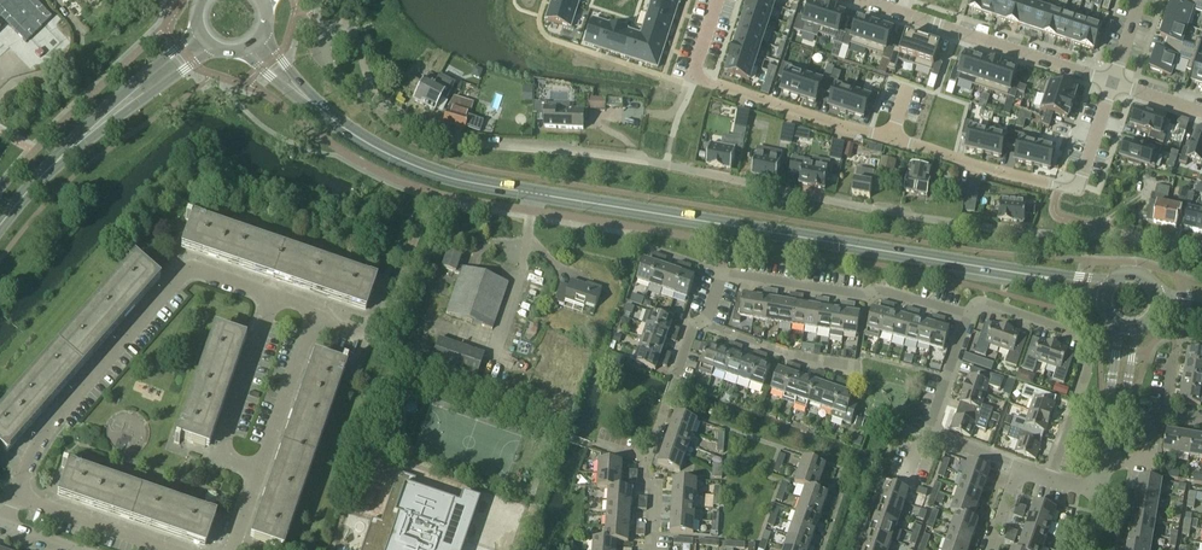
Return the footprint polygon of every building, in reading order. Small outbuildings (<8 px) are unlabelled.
[(25,43),(41,28),(51,18),(35,0),(0,0),(0,16),(25,43)] [(546,20),(571,28),(577,8),(553,0),(546,20)] [(648,15),(672,23),(679,4),(680,4),(668,0),(653,0),(648,15)] [(746,11),(770,19),(774,7),(780,9),(780,8),(755,0),(750,0),(746,11)] [(780,8),(782,0),(755,0),(780,8)] [(986,0),(972,0),(969,9),(982,14),(986,0)] [(982,14),(994,18),(1000,0),(986,0),(982,14)] [(1014,0),(1000,0),(994,18),(1007,22),(1014,0)] [(1028,0),(1014,0),(1007,22),(1019,26),(1028,0)] [(1040,5),(1028,0),(1019,26),(1031,30),(1040,5)] [(1108,11),(1111,2),(1105,0),(1102,9),(1108,11)] [(1192,10),(1201,13),(1201,4),(1190,0),(1180,0),(1178,4),(1173,2),(1167,20),(1187,26),(1192,10)] [(798,17),(794,31),(801,33),(804,24),(820,30),(818,35),(819,35),(828,8),(827,8),(827,9),(810,4),(805,19),(798,17)] [(1044,34),(1052,9),(1040,5),(1031,30),(1044,34)] [(828,8),(819,35),(836,41),(835,44),(842,47),(846,32),(840,30),(845,15),(835,12),(836,11),(828,8)] [(1056,38),(1065,10),(1063,15),(1052,12),(1053,9),(1052,9),(1044,34),(1056,38)] [(1068,42),(1078,14),(1065,10),(1056,38),(1068,42)] [(747,12),(743,23),(772,33),(772,32),(766,31),(770,19),(746,11),(746,12),(747,12)] [(1081,46),(1090,18),(1078,14),(1068,42),(1081,46)] [(648,15),(643,29),(668,37),(672,23),(648,15)] [(1103,22),(1090,18),(1081,46),(1094,51),(1103,22)] [(593,19),(585,44),(602,50),(611,24),(610,24),(610,25),(593,19)] [(846,32),(842,47),(849,49),(850,46),(867,51),(876,24),(875,24),(875,25),(858,20),(853,35),(846,32)] [(1181,42),(1187,26),(1167,20),(1161,37),(1167,39),(1164,46),(1196,57),(1201,41),(1196,40),(1194,47),(1181,42)] [(743,23),(739,36),(767,45),(772,33),(743,23)] [(611,24),(602,50),(619,55),(627,29),(611,24)] [(876,24),(867,51),(884,57),(883,60),(890,62),(894,48),(887,46),(892,31),(883,28),(883,27),(876,24)] [(627,29),(619,55),(633,60),(641,35),(627,31),(628,30),(627,29)] [(641,35),(633,60),(658,68),(668,37),(643,29),(641,35)] [(890,62),(887,70),(895,72),(898,62),(915,67),(924,40),(913,37),(913,38),(906,35),(901,50),(894,48),(890,62)] [(734,47),(734,48),(758,56),(762,44),(767,46),(767,45),(739,36),(735,48),(734,47)] [(406,54),(383,37),(377,45),(400,62),(406,54)] [(924,40),(915,67),(932,72),(930,76),(938,78),(942,64),(935,62),(940,47),(933,44),(934,43),(924,40)] [(1196,57),(1164,46),(1162,53),(1156,51),(1150,69),(1170,76),(1176,59),(1189,64),(1186,70),(1191,72),(1196,57)] [(734,48),(730,60),(754,68),(758,56),(734,48)] [(954,68),(949,82),(956,84),(957,81),(974,87),(983,60),(975,58),(966,55),(961,70),(954,68)] [(730,61),(726,74),(750,81),(754,68),(730,60),(730,61)] [(983,60),(974,87),(991,92),(1000,65),(992,63),(992,64),(983,61),(984,60),(983,60)] [(1199,60),(1192,83),(1201,86),(1201,61),(1199,60)] [(783,64),(778,78),(785,80),(781,92),(791,95),(790,96),(798,98),(807,72),(783,64)] [(1000,65),(991,92),(1015,100),(1017,93),(1020,86),(1013,83),(1016,72),(1000,66),(1000,65)] [(474,68),(471,74),(472,76),(478,79),(482,71),(474,68)] [(807,72),(798,98),(799,99),(799,98),(816,103),(819,91),(826,94),(831,80),(824,77),(822,83),(806,77),(807,72)] [(423,79),(412,101),(434,112),(441,99),(445,101),(449,93),(454,85),(438,76),(437,78),(427,73),(424,79),(423,79)] [(831,80),(826,94),(833,96),(829,108),(839,111),(838,112),(846,114),(854,90),(837,85),(838,82),(831,80)] [(1046,81),(1042,95),(1072,105),(1076,91),(1068,89),(1068,86),(1061,84),(1060,86),(1046,81)] [(1020,86),(1017,93),(1024,95),(1026,88),(1020,86)] [(524,88),(524,101),(532,101),(533,88),(524,88)] [(854,90),(846,114),(847,114),(847,113),(863,119),(867,107),(874,110),(879,95),(872,93),(871,96),(854,90)] [(1044,97),(1040,110),(1047,112),(1044,119),(1051,121),(1054,114),(1067,119),(1069,113),(1070,114),(1073,105),(1072,105),(1042,95),(1041,96),(1044,97)] [(446,112),(442,123),(455,127),(464,130),(464,129),(469,112),(472,103),(454,97),(450,105),(446,112)] [(534,104),(534,115),(538,115),(538,122),(545,123),(545,128),(583,130),(584,110),(569,110),(569,114),(557,113),(557,109),(545,109),(546,105),(534,104)] [(1132,124),(1132,126),(1151,133),(1149,140),(1163,144),(1165,137),(1163,136),(1168,121),(1157,118),(1157,116),(1145,112),(1145,114),(1136,111),(1136,114),(1135,114),(1132,124)] [(1044,119),(1042,126),(1049,128),(1051,121),(1044,119)] [(965,122),(962,136),(969,138),(966,150),(975,152),(975,153),(983,155),(989,130),(988,133),(971,129),(973,123),(965,122)] [(735,128),(733,139),(744,141),(746,130),(735,128)] [(989,130),(983,155),(984,155),(984,154),(1001,158),(1004,146),(1011,148),(1014,134),(1007,132),(1006,135),(989,130)] [(1179,163),(1186,165),(1188,160),(1201,164),(1201,132),(1200,132),(1197,131),(1191,151),(1184,149),(1179,163)] [(1014,134),(1011,148),(1018,150),(1015,162),(1024,164),(1024,165),(1032,167),(1039,139),(1014,134)] [(1039,139),(1032,167),(1033,167),(1033,166),(1050,170),(1055,149),(1038,145),(1039,140),(1039,139)] [(711,143),(706,165),(711,166),(723,169),(723,168),(731,170),(736,149),(711,143)] [(1122,156),(1121,158),(1129,161),(1128,163),(1140,167),(1141,165),(1155,169),(1162,148),(1148,143),(1145,150),(1126,143),(1125,146),(1121,156),(1122,156)] [(869,147),(867,154),(880,158),(881,151),(869,147)] [(771,179),(776,180),(782,153),(769,150),(768,156),(756,154),(751,175),(765,178),(771,179)] [(880,158),(874,157),(871,170),(878,171),(880,158)] [(882,158),(879,168),(887,170),(889,159),(882,158)] [(792,160),(790,171),(802,173),(800,184),(811,187),(822,190),(823,189),(824,189),(826,179),(829,180),(831,170),(828,170),(830,162),(814,159),(813,165),(804,163),(792,160)] [(908,177),(905,192),(927,197),(930,181),(932,171),(910,166),(908,177)] [(872,186),(874,173),(858,170),(856,183),(854,182),(852,195),(870,198),(872,186)] [(1167,205),(1171,189),(1158,185),(1156,194),(1153,193),(1146,220),(1164,225),(1168,212),(1166,211),(1168,205),(1167,205)] [(1185,203),(1188,191),(1181,190),(1178,201),(1185,203)] [(1001,199),(999,220),(1000,221),(1012,222),(1024,223),(1026,201),(1001,199)] [(1176,227),(1178,215),(1181,216),(1183,206),(1177,204),(1177,207),(1168,205),(1166,211),(1168,212),(1164,225),(1176,227)] [(1196,232),(1198,219),(1199,219),(1201,207),(1201,206),(1201,210),(1189,207),(1186,221),(1183,221),(1182,228),(1185,228),(1185,229),(1196,232)] [(283,252),(264,246),(198,223),(199,220),(192,217),(181,246),(274,278),(283,252)] [(368,282),(361,279),(283,252),(274,278),(366,310),(377,281),(369,278),(368,282)] [(492,330),(508,284),(462,268),(462,269),(457,267),(461,257),(447,252),(442,269),(460,275),(446,314),(492,330)] [(651,286),(661,256),(654,253),(651,263),(645,260),(638,281),(651,286)] [(663,290),(670,269),(665,267),(668,258),(661,256),(651,286),(663,290)] [(93,350),(132,306),(157,277),(134,257),(129,263),(132,265),(60,347),(80,365),(93,350)] [(675,294),(686,264),(680,262),(677,271),(670,269),(663,290),(675,294)] [(688,298),(695,278),(689,276),(692,266),(686,264),(675,294),(688,298)] [(596,307),(603,288),(592,284),(592,286),(572,279),(570,286),(561,283),(555,302),(564,305),(566,300),(585,307),(586,304),(596,307)] [(766,321),(771,290),(765,289),(763,299),(757,298),(753,319),(766,321)] [(779,323),(783,302),(776,301),(778,291),(771,290),(766,321),(779,323)] [(792,325),(797,295),(790,293),(789,303),(783,302),(779,323),(792,325)] [(753,319),(757,298),(744,296),(737,295),(733,322),(740,323),(741,317),(753,319)] [(805,328),(808,306),(802,305),(804,296),(797,295),(792,325),(805,328)] [(818,330),(823,299),(816,298),(815,307),(808,306),(805,328),(818,330)] [(830,332),(834,310),(828,309),(829,300),(823,299),(818,330),(830,332)] [(843,334),(848,303),(842,302),(840,311),(834,310),(830,332),(843,334)] [(879,340),(880,334),(888,303),(882,302),(879,311),(873,309),(866,336),(879,340)] [(857,336),(860,315),(854,314),(855,304),(848,303),(843,334),(857,336)] [(893,337),(899,316),(893,315),(895,305),(888,303),(880,334),(893,337)] [(906,340),(914,310),(907,308),(905,318),(899,316),(893,337),(906,340)] [(918,344),(924,323),(918,321),(920,312),(914,310),(906,340),(918,344)] [(646,311),(642,323),(648,326),(678,336),(680,330),(671,327),(673,321),(673,320),(653,313),(646,311)] [(931,347),(939,317),(932,315),(930,325),(924,323),(918,344),(931,347)] [(624,317),(621,324),(625,325),(629,323),(630,319),(624,317)] [(944,351),(949,330),(943,328),(945,319),(939,317),(931,347),(944,351)] [(1000,349),(1007,328),(993,323),(993,324),(986,322),(975,353),(986,357),(990,345),(1000,349)] [(678,336),(648,326),(644,338),(665,345),(667,340),(676,343),(678,336)] [(204,449),(243,337),(216,328),(181,432),(177,431),(172,444),(178,446),(180,440),(204,449)] [(1016,367),(1027,336),(1020,334),(1020,333),(1007,328),(1000,349),(1009,352),(1005,364),(1016,367)] [(615,333),(613,340),(621,343),(623,336),(615,333)] [(663,352),(665,345),(644,338),(640,350),(670,361),(672,355),(663,352)] [(1047,365),(1054,345),(1040,340),(1040,341),(1033,338),(1022,369),(1026,371),(1033,373),(1037,362),(1047,365)] [(714,370),(721,350),(703,343),(700,353),(705,355),(699,371),(712,376),(714,370)] [(727,375),(737,345),(731,343),(728,352),(721,350),(714,370),(727,375)] [(738,379),(746,358),(741,356),(744,347),(737,345),(727,375),(738,379)] [(1064,384),(1075,353),(1067,350),(1068,349),(1054,345),(1047,365),(1057,369),(1053,380),(1064,384)] [(55,394),(68,380),(80,365),(60,347),(0,415),(0,449),(4,453),(55,394)] [(670,361),(640,350),(635,363),(656,370),(658,364),(667,367),(670,361)] [(1188,350),(1186,364),(1201,366),(1201,353),(1188,350)] [(609,351),(606,360),(613,362),(616,353),(609,351)] [(751,383),(761,353),(756,351),(753,361),(746,358),(738,379),(751,383)] [(764,388),(771,367),(766,365),(769,356),(761,353),(751,383),(764,388)] [(311,457),(330,402),(340,373),(343,374),(346,366),(348,361),(342,359),(341,365),(316,356),(285,448),(311,457)] [(785,395),(795,365),(789,363),(786,372),(779,369),(772,390),(785,395)] [(1186,364),(1184,377),(1201,380),(1201,366),(1186,364)] [(795,405),(804,378),(798,376),(801,367),(795,365),(785,395),(783,401),(795,405)] [(1000,390),(1004,379),(972,368),(970,375),(969,375),(964,389),(985,396),(988,386),(1000,390)] [(1019,368),(1016,377),(1023,380),(1026,371),(1022,369),(1019,368)] [(809,403),(819,373),(814,371),(811,380),(804,378),(795,405),(807,409),(809,403)] [(822,408),(829,387),(823,385),(826,375),(819,373),(809,403),(822,408)] [(1184,377),(1182,390),(1201,393),(1201,380),(1184,377)] [(834,412),(844,382),(838,380),(835,389),(829,387),(822,408),(834,412)] [(851,404),(854,396),(847,393),(850,384),(844,382),(834,412),(832,418),(851,425),(858,406),(851,404)] [(1054,404),(1057,397),(1025,386),(1021,397),(1033,401),(1030,411),(1050,418),(1055,405),(1054,404)] [(1063,386),(1060,394),(1067,396),(1069,389),(1063,386)] [(982,406),(985,396),(964,389),(960,402),(961,402),(958,409),(990,420),(993,410),(982,406)] [(1201,396),(1201,393),(1182,390),(1179,403),(1200,407),(1201,396)] [(733,394),(731,400),(737,403),(739,396),(733,394)] [(989,421),(990,420),(958,409),(956,416),(955,416),(950,430),(971,437),(974,427),(986,431),(987,428),(989,421)] [(1045,432),(1050,418),(1030,411),(1026,421),(1015,417),(1011,428),(1042,438),(1045,431),(1045,432)] [(693,434),(697,421),(675,414),(671,427),(693,434)] [(858,417),(855,425),(862,428),(865,420),(858,417)] [(688,447),(693,434),(671,427),(666,439),(688,447)] [(1040,445),(1042,438),(1011,428),(1007,438),(1019,442),(1015,453),(1036,460),(1041,446),(1040,445)] [(1176,454),(1179,434),(1166,432),(1163,452),(1176,454)] [(1189,457),(1193,436),(1179,434),(1176,454),(1189,457)] [(1193,436),(1189,457),(1201,459),(1201,438),(1193,436)] [(684,459),(688,447),(666,439),(662,452),(684,459)] [(298,494),(311,457),(285,448),(253,541),(281,549),(283,549),(285,543),(282,542),(298,494)] [(680,471),(684,459),(662,452),(658,464),(680,471)] [(782,465),(785,456),(780,454),(777,463),(782,465)] [(821,479),(825,466),(825,465),(803,458),(799,471),(821,479)] [(947,469),(950,461),(944,459),(941,467),(947,469)] [(621,476),(622,463),(599,461),(598,475),(621,476)] [(986,483),(990,470),(968,462),(964,475),(986,483)] [(779,474),(782,465),(777,463),(773,472),(779,474)] [(141,494),(122,488),(74,472),(76,468),(68,465),(57,495),(132,520),(141,494)] [(944,479),(947,469),(941,467),(938,477),(944,479)] [(817,491),(817,490),(821,479),(799,471),(794,484),(805,487),(817,491)] [(397,473),(380,522),(371,519),(361,549),(462,549),(465,542),(467,542),(481,501),(461,494),(458,504),(412,488),(415,479),(397,473)] [(620,489),(621,476),(598,475),(597,488),(609,489),(620,489)] [(981,496),(986,483),(964,475),(959,488),(981,496)] [(1160,495),(1162,481),(1140,477),(1137,491),(1160,495)] [(696,495),(697,482),(674,480),(673,493),(696,495)] [(785,494),(788,485),(782,483),(779,492),(785,494)] [(938,495),(942,485),(936,483),(932,492),(938,495)] [(904,504),(909,491),(887,484),(882,497),(904,504)] [(1185,493),(1186,485),(1179,484),(1178,491),(1185,493)] [(823,507),(827,495),(828,494),(817,490),(817,491),(805,487),(801,499),(823,507)] [(926,497),(928,491),(919,488),(916,494),(926,497)] [(977,508),(981,496),(959,488),(955,500),(977,508)] [(631,503),(632,490),(620,489),(609,489),(608,501),(631,503)] [(1157,508),(1160,495),(1137,491),(1135,504),(1157,508)] [(782,503),(785,494),(779,492),(776,501),(782,503)] [(934,507),(938,495),(932,492),(928,505),(934,507)] [(1196,501),(1197,493),(1190,492),(1188,500),(1196,501)] [(695,508),(696,495),(673,493),(672,506),(695,508)] [(206,546),(216,516),(208,513),(207,517),(141,494),(132,520),(206,546)] [(900,516),(904,504),(882,497),(878,509),(900,516)] [(819,519),(823,507),(801,499),(797,512),(819,519)] [(973,520),(973,519),(977,508),(955,500),(951,513),(956,515),(956,514),(973,520)] [(1194,509),(1196,501),(1188,500),(1187,507),(1194,509)] [(630,516),(631,503),(608,501),(607,515),(630,516)] [(1052,523),(1057,510),(1035,502),(1030,516),(1052,523)] [(1155,522),(1157,508),(1135,504),(1133,518),(1155,522)] [(1181,512),(1182,505),(1175,504),(1174,511),(1181,512)] [(1024,514),(1026,507),(1017,505),(1015,511),(1024,514)] [(694,521),(695,508),(672,506),(671,519),(694,521)] [(776,518),(779,509),(774,507),(770,516),(776,518)] [(895,529),(900,516),(878,509),(873,521),(895,529)] [(924,521),(927,512),(921,510),(918,519),(924,521)] [(936,521),(939,512),(933,510),(930,519),(936,521)] [(1022,519),(1024,514),(1015,511),(1013,516),(1022,519)] [(1180,520),(1181,512),(1174,511),(1173,519),(1180,520)] [(815,532),(819,519),(797,512),(793,524),(815,532)] [(974,534),(978,521),(973,519),(973,520),(956,514),(956,515),(952,526),(974,534)] [(629,530),(630,516),(607,515),(606,528),(629,530)] [(773,527),(776,518),(770,516),(767,525),(773,527)] [(1048,535),(1052,523),(1030,516),(1026,528),(1048,535)] [(1153,536),(1155,522),(1133,518),(1130,532),(1153,536)] [(693,535),(694,521),(671,519),(670,533),(693,535)] [(932,530),(936,521),(930,519),(927,528),(932,530)] [(1191,529),(1192,521),(1185,520),(1184,527),(1191,529)] [(891,541),(895,529),(873,521),(869,533),(891,541)] [(810,544),(815,532),(793,524),(788,536),(810,544)] [(918,537),(921,528),(915,526),(912,535),(918,537)] [(970,546),(974,534),(952,526),(948,538),(970,546)] [(1189,536),(1191,529),(1184,527),(1182,535),(1189,536)] [(628,543),(629,530),(606,528),(605,540),(605,541),(616,542),(616,543),(628,543)] [(1044,547),(1048,535),(1026,528),(1021,540),(1044,547)] [(1016,538),(1018,532),(1009,529),(1007,535),(1016,538)] [(1176,540),(1178,532),(1171,531),(1169,539),(1176,540)] [(768,543),(771,534),(765,532),(762,541),(768,543)] [(1150,549),(1153,536),(1130,532),(1128,545),(1150,549)] [(891,541),(869,533),(865,546),(877,549),(888,549),(891,541)] [(915,546),(918,537),(912,535),(909,543),(915,546)] [(927,545),(930,537),(924,535),(921,543),(927,545)] [(1014,544),(1016,538),(1007,535),(1005,541),(1014,544)] [(810,544),(788,536),(784,548),(788,549),(808,549),(810,544)] [(970,546),(948,538),(944,549),(968,549),(970,546)] [(1175,547),(1176,540),(1169,539),(1168,546),(1175,547)] [(616,543),(616,542),(605,541),(605,540),(594,540),(593,549),(616,549),(616,543)] [(1044,547),(1021,540),(1018,549),(1043,549),(1044,547)] [(768,543),(762,541),(759,549),(765,549),(768,543)]
